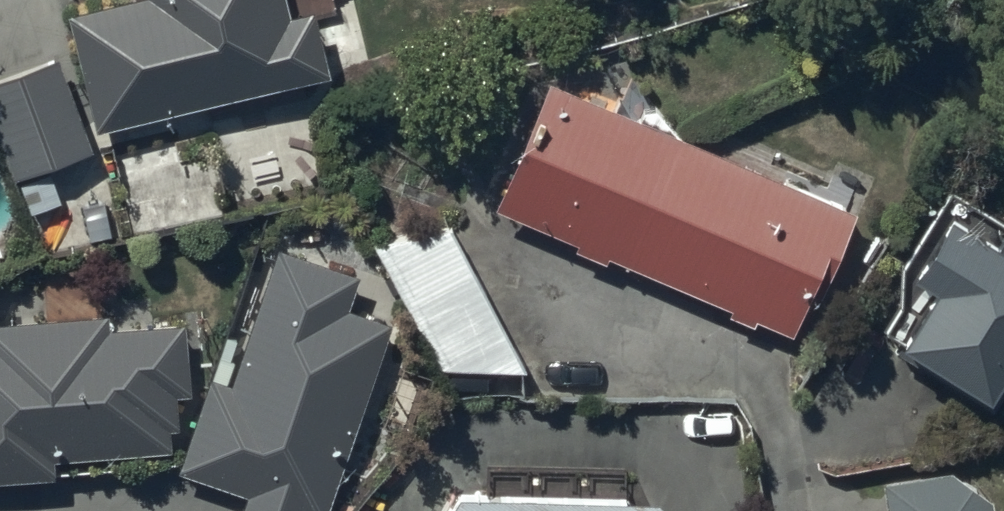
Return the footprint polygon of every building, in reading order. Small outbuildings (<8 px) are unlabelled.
[(337,71),(321,8),(300,14),(297,0),(126,0),(74,13),(105,132),(337,71)] [(63,58),(0,82),(0,119),(22,178),(97,150),(63,58)] [(698,140),(550,81),(498,210),(646,269),(698,140)] [(698,140),(646,269),(799,330),(851,201),(698,140)] [(996,400),(1003,387),(1003,253),(943,218),(908,279),(933,293),(902,346),(996,400)] [(455,223),(380,241),(445,366),(531,366),(455,223)] [(279,240),(235,375),(212,368),(181,464),(248,486),(240,510),(306,510),(308,507),(320,510),(324,510),(389,314),(349,301),(359,269),(279,240)] [(185,315),(109,319),(108,306),(0,311),(0,473),(57,470),(56,450),(173,443),(171,418),(178,417),(176,387),(189,386),(185,315)] [(989,503),(952,471),(880,483),(884,510),(990,510),(989,503)] [(671,488),(460,487),(446,510),(657,510),(671,488)]
